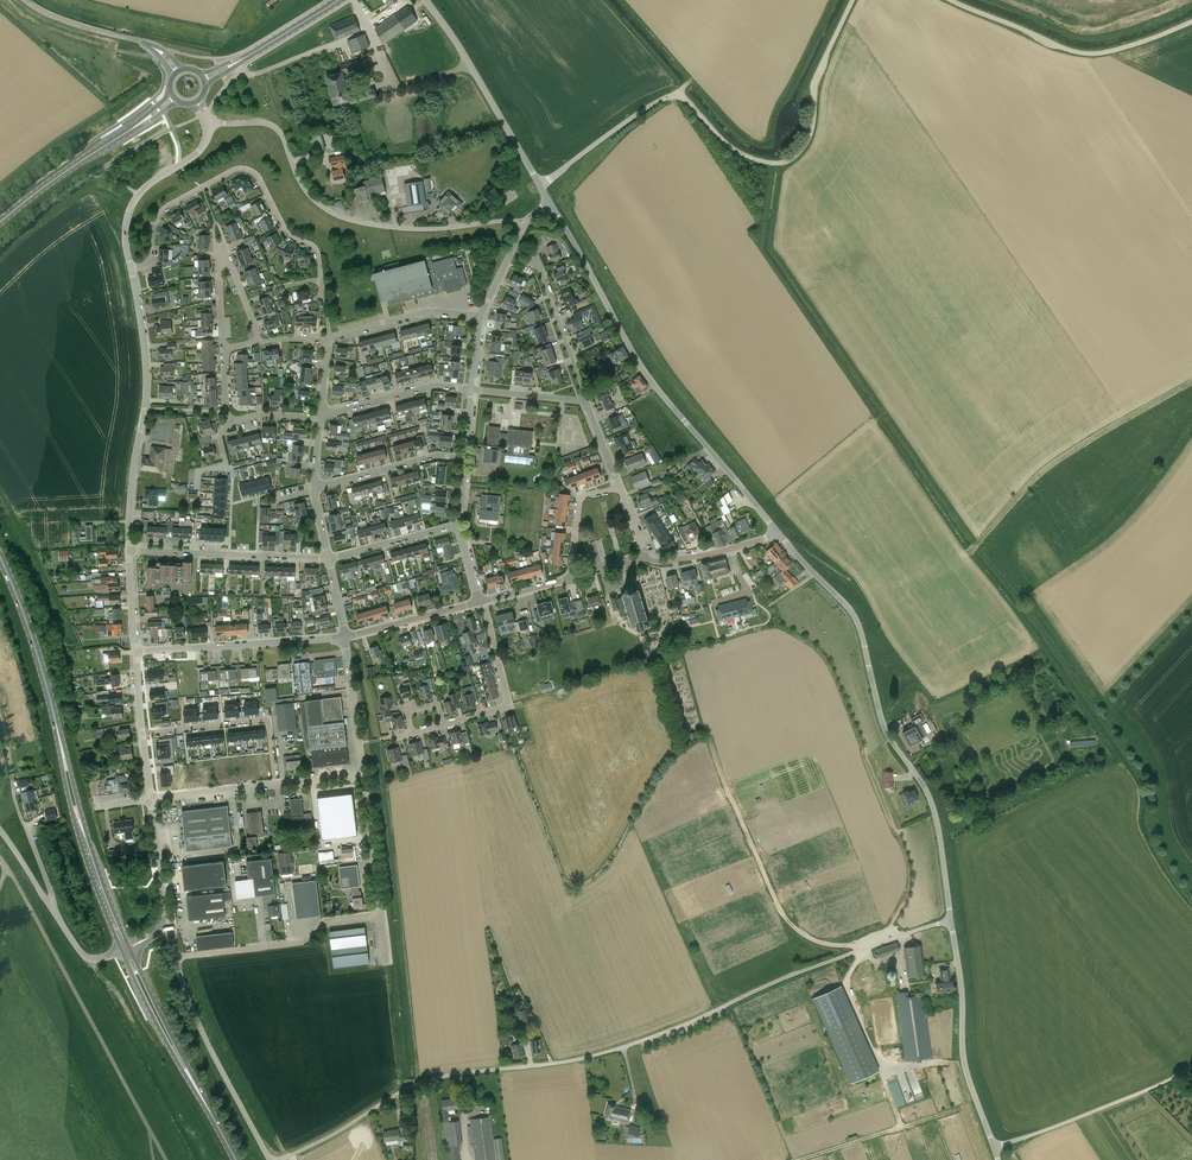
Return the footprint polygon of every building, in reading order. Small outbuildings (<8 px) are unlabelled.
[(417,21),(407,7),(397,13),(375,29),(383,45),(417,21)] [(336,41),(360,31),(354,15),(329,25),(336,41)] [(352,54),(370,47),(365,34),(347,41),(352,54)] [(350,99),(343,73),(367,66),(365,59),(355,61),(340,66),(342,72),(326,77),(334,105),(350,101),(350,104),(376,97),(374,89),(366,92),(367,94),(350,99)] [(326,149),(321,134),(310,138),(311,143),(315,142),(318,152),(326,149)] [(346,168),(345,164),(344,155),(329,158),(330,167),(335,166),(336,170),(331,171),(333,181),(345,179),(343,170),(345,169),(344,168),(346,168)] [(359,202),(368,200),(367,196),(385,191),(381,176),(363,181),(364,186),(355,189),(359,202)] [(253,189),(248,178),(242,177),(232,182),(236,190),(242,187),(246,193),(253,189)] [(407,207),(426,204),(422,181),(404,184),(407,207)] [(226,194),(222,186),(212,192),(217,200),(223,197),(229,206),(235,203),(229,192),(226,194)] [(459,207),(462,204),(448,192),(439,202),(450,211),(455,204),(459,207)] [(196,201),(195,201),(193,202),(193,203),(186,207),(190,214),(195,211),(197,212),(199,215),(206,211),(203,202),(199,204),(197,201),(196,201)] [(259,202),(251,206),(252,207),(254,212),(255,211),(257,216),(265,211),(263,207),(262,207),(259,202)] [(249,203),(238,208),(239,213),(246,210),(246,209),(251,207),(249,203)] [(182,214),(179,211),(171,216),(173,219),(172,220),(175,225),(182,220),(186,225),(191,221),(185,212),(182,214)] [(274,227),(268,217),(262,220),(260,217),(254,220),(256,224),(260,222),(265,232),(274,227)] [(231,242),(242,238),(237,223),(226,227),(231,242)] [(173,237),(173,236),(172,234),(171,233),(172,232),(163,227),(161,232),(162,232),(161,236),(160,236),(160,241),(170,240),(170,239),(171,239),(173,237)] [(281,243),(276,233),(269,237),(268,234),(262,237),(265,242),(267,241),(271,248),(281,243)] [(197,249),(208,248),(208,244),(209,244),(209,235),(199,236),(200,241),(197,242),(197,249)] [(245,245),(250,243),(253,242),(251,237),(251,236),(243,239),(245,245)] [(250,254),(250,255),(254,253),(252,249),(250,243),(245,245),(243,246),(244,249),(237,252),(239,259),(250,254)] [(559,252),(556,243),(546,246),(549,255),(551,261),(561,258),(559,252)] [(291,260),(294,249),(286,247),(285,251),(280,250),(276,255),(283,257),(283,258),(291,260)] [(159,261),(164,261),(164,266),(172,264),(179,262),(178,262),(183,258),(180,254),(174,260),(172,260),(172,251),(171,250),(169,250),(159,249),(159,261)] [(305,253),(306,253),(300,251),(299,253),(296,252),(295,259),(300,260),(301,267),(310,265),(309,256),(308,256),(305,253)] [(252,259),(250,255),(250,254),(239,259),(242,265),(249,263),(250,266),(257,263),(258,263),(255,257),(252,259)] [(199,267),(210,266),(209,260),(204,260),(204,256),(197,257),(197,261),(199,260),(199,267)] [(456,268),(453,257),(432,263),(431,258),(400,266),(399,262),(384,266),(385,270),(373,273),(381,302),(387,300),(388,306),(446,290),(446,292),(461,288),(461,286),(467,285),(462,267),(456,268)] [(244,272),(247,279),(258,274),(261,273),(259,270),(259,269),(258,267),(257,263),(250,266),(247,267),(249,270),(244,272)] [(567,281),(564,275),(565,275),(563,270),(565,269),(563,264),(556,268),(558,272),(553,274),(557,282),(560,281),(561,284),(567,281)] [(210,266),(199,267),(199,273),(198,274),(198,277),(205,277),(205,273),(210,273),(210,266)] [(159,285),(159,283),(163,282),(162,279),(163,279),(161,268),(152,270),(153,276),(148,277),(150,286),(155,285),(155,286),(159,285)] [(258,274),(247,279),(249,285),(254,284),(255,287),(265,283),(263,280),(263,278),(259,278),(258,274)] [(520,293),(523,287),(520,286),(523,279),(514,275),(510,284),(515,286),(513,290),(520,293)] [(199,289),(211,288),(210,281),(203,282),(203,278),(192,279),(193,282),(199,286),(199,289)] [(211,288),(199,289),(199,292),(194,297),(194,300),(204,299),(204,296),(211,295),(211,288)] [(579,302),(577,299),(573,300),(571,295),(572,295),(569,288),(560,292),(564,298),(562,299),(565,305),(568,303),(569,307),(579,302)] [(308,290),(297,292),(296,291),(294,292),(293,293),(295,304),(303,303),(302,300),(309,298),(308,290)] [(165,307),(165,305),(170,304),(167,291),(158,293),(159,294),(153,295),(154,299),(152,299),(153,305),(155,305),(155,309),(165,307)] [(261,306),(262,307),(270,304),(273,303),(272,299),(275,297),(272,291),(269,292),(265,293),(266,297),(263,298),(261,299),(259,300),(261,306)] [(517,314),(519,309),(514,307),(517,301),(507,296),(503,303),(507,305),(505,308),(517,314)] [(269,313),(270,317),(278,314),(276,307),(272,308),(270,304),(262,307),(258,308),(261,316),(269,313)] [(601,321),(593,304),(573,314),(575,318),(570,320),(572,324),(573,323),(577,331),(584,327),(581,320),(584,319),(584,318),(584,317),(584,318),(583,315),(589,312),(595,324),(601,321)] [(516,315),(519,317),(520,316),(524,315),(526,314),(528,321),(527,321),(528,325),(536,323),(534,319),(541,317),(538,309),(532,311),(528,307),(522,312),(522,311),(516,315)] [(201,314),(201,320),(212,319),(211,312),(204,313),(204,310),(196,310),(197,314),(201,314)] [(316,316),(309,316),(309,327),(316,326),(316,319),(320,319),(320,311),(316,311),(316,316)] [(303,327),(303,316),(303,313),(298,313),(298,314),(297,314),(297,312),(293,312),(293,320),(296,320),(297,327),(303,327)] [(496,321),(506,322),(511,322),(511,318),(506,317),(506,314),(496,313),(496,321)] [(278,314),(270,317),(272,320),(264,323),(267,331),(279,326),(277,321),(281,320),(278,314)] [(166,322),(166,320),(161,321),(162,328),(157,329),(158,336),(168,335),(167,331),(172,330),(170,321),(166,322)] [(505,329),(506,322),(496,321),(495,328),(505,329)] [(422,325),(424,335),(425,339),(429,338),(428,334),(431,333),(429,323),(422,325)] [(548,338),(544,326),(539,327),(538,323),(524,328),(526,332),(534,329),(538,342),(548,338)] [(212,325),(202,326),(199,326),(199,330),(195,330),(196,336),(206,336),(205,332),(213,332),(212,325)] [(417,337),(424,335),(422,325),(414,327),(417,337)] [(454,325),(453,332),(448,331),(447,337),(454,338),(454,334),(462,335),(463,326),(454,325)] [(410,339),(417,337),(414,327),(407,329),(410,339)] [(593,345),(590,337),(592,336),(590,332),(593,330),(591,327),(581,331),(583,335),(577,337),(579,342),(580,342),(584,350),(593,345)] [(403,341),(410,339),(407,329),(400,331),(403,341)] [(387,334),(390,344),(397,342),(394,332),(387,334)] [(517,334),(509,333),(508,337),(512,338),(512,345),(516,345),(516,338),(517,334)] [(383,346),(390,344),(387,334),(380,336),(383,346)] [(492,335),(491,343),(501,344),(501,343),(503,343),(504,340),(501,340),(502,336),(492,335)] [(375,348),(383,346),(380,336),(373,338),(375,348)] [(368,350),(375,348),(373,338),(366,340),(368,350)] [(202,348),(214,347),(214,344),(213,345),(213,340),(211,340),(201,340),(196,341),(196,344),(200,344),(200,343),(201,343),(202,348)] [(361,352),(368,350),(366,340),(358,342),(361,352)] [(445,347),(452,347),(451,354),(460,355),(461,346),(452,345),(452,342),(446,341),(445,347)] [(167,344),(167,348),(159,349),(160,359),(172,357),(171,351),(176,351),(175,343),(167,344)] [(500,350),(501,344),(491,343),(490,350),(490,354),(504,355),(504,351),(500,350)] [(351,356),(352,346),(343,345),(343,348),(337,348),(336,356),(346,357),(347,355),(351,356)] [(629,356),(623,346),(608,355),(611,360),(613,358),(616,362),(620,360),(621,360),(629,356)] [(197,356),(214,355),(213,350),(215,350),(214,347),(202,348),(202,353),(200,353),(200,352),(196,352),(197,356)] [(543,358),(553,354),(552,350),(551,347),(542,350),(541,347),(533,350),(536,356),(541,354),(543,358)] [(278,349),(272,350),(273,359),(276,358),(277,364),(283,363),(282,356),(279,356),(278,349)] [(312,359),(313,350),(303,349),(303,356),(300,356),(300,361),(308,362),(308,359),(312,359)] [(273,359),(272,350),(265,351),(266,358),(263,359),(264,366),(274,364),(273,359)] [(514,356),(513,356),(513,360),(519,361),(519,359),(523,360),(523,356),(523,355),(523,353),(522,352),(515,351),(515,353),(514,354),(514,356)] [(246,362),(246,363),(252,362),(252,359),(248,359),(248,354),(237,355),(238,363),(246,362)] [(553,354),(543,358),(540,359),(541,364),(538,365),(540,371),(547,368),(546,365),(556,362),(555,359),(553,354)] [(203,363),(215,362),(215,359),(214,359),(214,355),(197,356),(197,360),(201,359),(201,358),(202,358),(203,363)] [(400,358),(400,361),(404,360),(406,365),(408,364),(406,357),(400,358)] [(504,363),(505,358),(496,357),(496,362),(489,361),(488,366),(489,366),(488,376),(500,378),(502,363),(504,363)] [(450,369),(459,369),(460,362),(451,361),(451,365),(449,365),(448,368),(450,369)] [(215,362),(203,363),(203,368),(201,368),(201,367),(197,367),(198,371),(203,371),(213,370),(215,370),(214,365),(216,365),(215,362)] [(300,374),(311,376),(312,368),(307,367),(307,363),(298,362),(298,367),(297,374),(300,374)] [(347,367),(345,366),(336,365),(335,375),(339,375),(339,380),(345,381),(346,376),(344,376),(345,370),(354,371),(355,363),(347,362),(347,367)] [(161,376),(168,376),(168,378),(169,379),(173,379),(174,378),(174,370),(177,370),(176,364),(169,364),(169,367),(161,367),(161,376)] [(424,366),(426,375),(433,373),(431,364),(424,366)] [(419,377),(426,375),(424,366),(416,368),(419,377)] [(556,370),(556,369),(555,366),(543,370),(547,379),(552,377),(555,384),(563,382),(560,374),(560,373),(559,369),(556,370)] [(445,368),(440,367),(439,375),(444,376),(444,371),(450,372),(449,376),(458,377),(459,369),(450,369),(448,368),(445,368)] [(412,379),(419,377),(416,368),(409,370),(412,379)] [(514,380),(523,381),(524,371),(519,371),(520,368),(516,368),(514,380)] [(524,371),(523,381),(531,382),(532,372),(531,369),(528,369),(528,372),(524,371)] [(405,381),(412,379),(409,370),(402,372),(405,381)] [(380,376),(383,386),(390,384),(388,374),(384,375),(383,372),(379,373),(380,376)] [(397,383),(405,381),(402,372),(395,374),(397,383)] [(210,373),(201,374),(201,379),(203,378),(203,385),(206,384),(216,384),(215,377),(210,377),(210,373)] [(296,386),(305,387),(305,383),(310,383),(311,376),(300,374),(300,378),(296,378),(296,386)] [(647,385),(640,375),(634,379),(633,380),(631,377),(625,381),(627,385),(632,391),(636,389),(639,393),(642,390),(642,389),(647,385)] [(376,388),(383,386),(380,376),(373,378),(376,388)] [(369,390),(376,388),(373,378),(366,380),(369,390)] [(369,390),(366,380),(359,382),(359,383),(356,384),(355,392),(361,390),(361,391),(369,390)] [(189,394),(189,391),(189,385),(189,382),(180,382),(180,394),(189,394)] [(333,385),(332,396),(342,397),(342,391),(350,392),(351,387),(355,388),(356,384),(340,382),(340,386),(333,385)] [(172,398),(173,387),(160,386),(159,395),(164,395),(164,398),(172,398)] [(305,387),(296,386),(295,397),(295,398),(298,398),(308,399),(309,392),(304,391),(305,387)] [(240,397),(250,396),(250,391),(254,391),(254,388),(248,388),(240,389),(240,397)] [(606,390),(606,389),(596,393),(599,401),(602,400),(606,410),(615,407),(613,403),(612,403),(609,396),(611,395),(612,394),(612,393),(611,391),(611,390),(610,389),(609,389),(606,390)] [(270,405),(279,405),(279,400),(283,400),(283,390),(275,390),(275,396),(270,396),(270,405)] [(250,396),(240,397),(241,405),(251,404),(251,399),(255,399),(254,396),(250,396)] [(204,397),(204,398),(205,407),(217,407),(217,403),(216,397),(204,397)] [(446,397),(446,404),(439,403),(438,408),(445,409),(445,406),(455,407),(456,398),(446,397)] [(417,401),(420,410),(427,408),(424,399),(417,401)] [(412,412),(420,410),(417,401),(410,402),(412,412)] [(405,414),(412,412),(410,402),(403,404),(405,414)] [(398,416),(405,414),(403,404),(395,406),(398,416)] [(381,410),(384,420),(391,418),(388,408),(381,410)] [(376,422),(384,420),(381,410),(374,412),(376,422)] [(369,424),(376,422),(374,412),(367,414),(369,424)] [(362,425),(369,424),(367,414),(360,416),(362,425)] [(441,422),(452,423),(453,416),(442,415),(441,422)] [(620,423),(617,415),(608,419),(612,428),(613,428),(615,432),(628,427),(626,421),(620,423)] [(355,427),(362,425),(360,416),(352,418),(355,427)] [(631,428),(635,426),(638,425),(636,421),(636,419),(631,421),(633,424),(629,425),(631,428)] [(202,437),(208,436),(213,434),(211,435),(210,431),(216,429),(215,426),(213,427),(212,423),(211,424),(210,420),(201,422),(204,432),(201,433),(200,431),(202,437)] [(451,430),(452,423),(441,422),(440,429),(451,430)] [(175,462),(179,431),(180,425),(175,424),(172,449),(166,449),(166,448),(151,446),(150,457),(142,456),(141,469),(163,472),(167,473),(166,482),(171,483),(173,462),(175,462)] [(343,440),(349,440),(350,434),(337,432),(338,425),(331,425),(330,434),(337,435),(337,439),(343,440)] [(530,447),(532,447),(533,431),(508,429),(508,434),(500,433),(500,427),(488,426),(487,443),(499,444),(499,438),(507,439),(506,445),(508,445),(507,453),(502,452),(500,463),(534,467),(535,455),(529,455),(530,447)] [(283,440),(288,440),(296,441),(296,438),(304,438),(305,430),(294,429),(294,434),(285,433),(286,431),(285,431),(285,428),(281,428),(280,439),(283,440)] [(428,436),(440,437),(439,445),(451,446),(452,437),(443,436),(444,432),(429,431),(428,436)] [(263,445),(259,433),(253,435),(256,445),(260,444),(260,446),(263,445)] [(414,441),(413,441),(416,450),(423,448),(422,446),(426,445),(423,434),(416,436),(417,440),(414,441)] [(630,442),(627,434),(614,439),(615,443),(619,441),(623,453),(632,450),(632,451),(636,450),(637,448),(634,441),(633,441),(630,442)] [(256,445),(253,435),(247,436),(250,447),(253,446),(254,448),(256,447),(256,445)] [(250,447),(247,436),(241,438),(244,449),(247,448),(248,449),(250,449),(250,447)] [(244,449),(241,438),(235,440),(237,450),(241,449),(242,451),(244,450),(244,449)] [(237,450),(235,440),(227,442),(230,452),(234,451),(234,453),(238,452),(237,450)] [(290,444),(289,452),(292,452),(293,452),(302,454),(303,446),(295,445),(296,441),(288,440),(287,444),(290,444)] [(409,452),(416,450),(413,441),(407,443),(409,452)] [(341,443),(337,442),(337,443),(327,442),(326,449),(336,450),(336,447),(341,447),(341,443)] [(402,453),(409,452),(407,443),(400,444),(402,453)] [(395,455),(402,453),(400,444),(393,446),(395,455)] [(662,461),(652,445),(645,447),(647,453),(648,452),(655,464),(659,461),(660,463),(662,461)] [(214,461),(213,455),(216,455),(214,447),(204,450),(206,457),(208,462),(214,461)] [(589,447),(559,459),(561,463),(591,452),(589,447)] [(377,450),(380,460),(387,458),(384,449),(377,450)] [(483,462),(497,464),(499,450),(484,449),(483,462)] [(373,461),(380,460),(377,450),(371,452),(373,461)] [(288,460),(287,464),(292,464),(297,465),(297,461),(302,461),(302,454),(293,452),(292,452),(289,452),(288,460)] [(366,463),(373,461),(371,452),(364,454),(366,463)] [(628,470),(646,463),(642,453),(631,457),(632,459),(625,461),(628,470)] [(359,465),(366,463),(364,454),(357,456),(359,465)] [(697,478),(710,466),(708,464),(706,465),(702,460),(699,462),(695,458),(688,465),(692,469),(694,467),(698,472),(695,475),(697,478)] [(333,472),(334,473),(335,466),(341,467),(342,462),(327,460),(327,464),(325,464),(324,471),(333,472)] [(292,464),(290,476),(300,477),(301,474),(300,474),(301,469),(296,468),(297,465),(292,464)] [(444,484),(446,467),(437,466),(435,483),(444,484)] [(710,466),(697,478),(699,480),(702,477),(705,480),(703,482),(709,489),(715,483),(709,477),(715,472),(710,466)] [(590,471),(593,478),(596,477),(596,478),(601,477),(597,468),(590,471)] [(411,473),(413,482),(420,480),(418,471),(411,473)] [(590,479),(593,478),(590,471),(582,473),(586,482),(590,481),(590,479)] [(641,486),(650,483),(645,472),(631,477),(635,486),(640,484),(641,486)] [(406,483),(413,482),(411,473),(404,474),(406,483)] [(581,484),(586,482),(582,473),(575,476),(578,484),(581,483),(581,484)] [(400,485),(406,483),(404,474),(397,476),(400,485)] [(393,487),(400,485),(397,476),(390,478),(393,487)] [(575,485),(578,484),(575,476),(568,479),(571,488),(576,486),(575,485)] [(671,476),(660,480),(659,479),(651,482),(653,487),(661,484),(661,483),(672,479),(671,476)] [(269,477),(261,479),(264,491),(272,489),(269,477)] [(215,478),(214,485),(227,486),(227,485),(227,483),(227,478),(215,478)] [(261,479),(254,480),(257,492),(264,491),(261,479)] [(257,492),(254,480),(246,482),(250,494),(257,492)] [(373,482),(377,494),(383,492),(389,491),(386,483),(382,484),(381,480),(373,482)] [(249,495),(250,494),(246,482),(239,484),(242,496),(247,495),(249,495)] [(373,482),(366,484),(368,493),(372,492),(374,498),(377,497),(377,494),(376,491),(373,482)] [(359,486),(361,495),(362,498),(362,499),(369,497),(368,493),(366,484),(359,486)] [(214,485),(214,493),(226,494),(227,486),(214,485)] [(355,500),(362,498),(361,495),(359,486),(351,488),(352,492),(348,493),(350,501),(355,500)] [(650,500),(648,495),(655,493),(653,487),(642,491),(643,495),(639,496),(642,505),(648,503),(650,507),(658,503),(657,500),(656,500),(656,498),(650,500)] [(556,497),(555,501),(567,502),(567,499),(569,499),(569,495),(564,494),(565,490),(556,489),(556,493),(560,494),(559,497),(556,497)] [(166,496),(166,490),(145,490),(145,498),(149,498),(149,505),(158,505),(158,496),(166,496)] [(432,500),(435,500),(445,501),(446,493),(436,492),(436,495),(433,495),(432,500)] [(214,501),(226,501),(226,494),(214,493),(214,501)] [(686,499),(683,493),(674,498),(678,504),(686,499)] [(338,498),(337,494),(335,494),(326,496),(330,510),(334,509),(333,508),(337,507),(336,501),(338,501),(337,498),(338,498)] [(498,520),(501,496),(482,494),(479,518),(498,520)] [(422,502),(431,503),(432,496),(422,495),(422,502)] [(409,507),(413,523),(420,521),(418,514),(415,515),(412,506),(416,505),(414,499),(407,501),(408,505),(409,507)] [(295,510),(306,508),(304,502),(297,503),(296,500),(289,502),(290,505),(294,504),(295,510)] [(723,507),(720,500),(716,504),(722,516),(724,515),(721,508),(723,507)] [(226,509),(226,501),(214,501),(213,508),(226,509)] [(558,506),(558,509),(567,510),(568,506),(567,506),(567,502),(555,501),(555,506),(558,506)] [(431,503),(422,502),(421,509),(430,510),(430,512),(436,512),(435,515),(444,516),(445,507),(436,506),(436,504),(431,503)] [(409,507),(408,505),(405,506),(408,516),(404,517),(406,525),(413,523),(409,507)] [(226,509),(213,508),(213,516),(225,516),(225,512),(226,512),(226,510),(225,510),(226,509)] [(306,508),(295,510),(292,511),(294,518),(293,518),(294,521),(301,519),(300,516),(307,514),(306,508)] [(329,515),(330,523),(340,521),(344,520),(343,514),(350,513),(349,508),(335,511),(336,514),(329,515)] [(554,517),(557,517),(565,518),(565,515),(567,515),(567,510),(558,509),(557,513),(554,512),(554,517)] [(396,512),(400,527),(406,525),(404,517),(404,514),(400,515),(399,511),(396,512)] [(400,527),(396,512),(392,513),(394,520),(390,521),(392,529),(399,527),(400,527)] [(644,519),(648,526),(659,519),(654,512),(644,519)] [(379,516),(376,517),(380,532),(387,530),(385,523),(381,524),(379,516)] [(737,525),(729,529),(733,538),(734,539),(742,535),(742,534),(752,530),(750,526),(748,521),(746,516),(735,521),(737,525)] [(373,534),(380,532),(376,517),(372,518),(373,522),(370,523),(371,526),(373,534)] [(565,521),(565,518),(557,517),(556,525),(566,526),(566,521),(565,521)] [(652,532),(663,525),(659,519),(648,526),(652,532)] [(728,541),(732,539),(722,519),(704,527),(708,535),(712,534),(718,546),(728,542),(728,541)] [(153,536),(154,527),(147,526),(148,520),(144,520),(144,528),(147,528),(147,536),(153,536)] [(186,522),(185,522),(185,538),(191,538),(191,530),(195,530),(195,522),(192,522),(191,520),(187,520),(186,522)] [(340,521),(330,523),(332,531),(342,528),(341,525),(345,524),(344,520),(340,521)] [(373,534),(371,526),(367,527),(366,520),(362,521),(366,536),(373,534)] [(166,529),(169,529),(170,521),(166,521),(166,524),(160,523),(160,527),(159,537),(165,537),(166,529)] [(179,538),(179,524),(173,524),(173,522),(170,521),(169,529),(173,530),(173,537),(179,538)] [(362,521),(359,522),(360,529),(357,530),(359,538),(366,536),(362,521)] [(688,524),(695,538),(701,535),(694,521),(688,524)] [(695,538),(688,524),(682,527),(689,541),(695,538)] [(93,540),(92,525),(85,525),(86,537),(80,537),(80,541),(93,540)] [(667,532),(663,525),(652,532),(656,538),(667,532)] [(297,534),(291,534),(290,545),(296,545),(297,538),(300,538),(301,530),(297,530),(297,534)] [(268,546),(269,536),(263,535),(263,531),(259,531),(259,535),(263,535),(262,546),(268,546)] [(269,536),(268,546),(275,547),(275,537),(280,538),(280,531),(276,531),(275,536),(269,536)] [(291,531),(280,531),(280,538),(284,538),(284,544),(290,545),(291,534),(291,531)] [(345,542),(344,535),(346,534),(345,531),(343,531),(344,534),(333,536),(335,544),(345,542)] [(554,540),(563,541),(563,538),(564,538),(565,533),(555,532),(554,540)] [(660,545),(671,538),(667,532),(656,538),(660,545)] [(446,538),(445,536),(443,537),(443,538),(434,541),(436,548),(443,547),(447,560),(453,559),(450,545),(448,537),(446,538)] [(675,545),(671,538),(660,545),(664,551),(675,545)] [(562,544),(563,541),(554,540),(554,548),(563,549),(564,544),(562,544)] [(419,545),(421,553),(423,558),(430,556),(426,543),(419,545)] [(775,562),(785,554),(776,543),(766,551),(775,562)] [(414,555),(421,553),(419,545),(412,547),(414,555)] [(407,557),(414,555),(412,547),(405,549),(407,557)] [(563,553),(563,549),(554,548),(553,556),(561,557),(561,553),(563,553)] [(112,550),(112,549),(100,550),(100,554),(106,554),(107,558),(117,558),(117,550),(112,550)] [(400,559),(407,557),(405,549),(398,551),(400,559)] [(59,550),(59,560),(68,560),(67,550),(59,550)] [(393,561),(400,559),(398,551),(390,553),(393,561)] [(785,554),(775,562),(771,565),(773,566),(774,567),(775,567),(776,567),(777,567),(778,566),(782,571),(776,576),(774,578),(779,584),(781,584),(785,581),(790,587),(795,582),(785,569),(792,563),(785,554)] [(376,556),(375,556),(377,564),(379,571),(382,570),(380,563),(384,562),(382,555),(376,556)] [(376,572),(379,571),(375,556),(368,558),(370,566),(374,565),(376,572)] [(561,560),(561,557),(553,556),(552,564),(561,565),(562,560),(561,560)] [(733,584),(725,557),(709,562),(709,561),(701,564),(705,580),(718,576),(721,587),(733,584)] [(370,566),(368,558),(361,560),(364,571),(368,570),(369,574),(372,573),(370,566)] [(191,578),(192,562),(183,561),(183,566),(177,566),(177,565),(160,564),(160,568),(156,568),(157,567),(147,566),(147,570),(146,570),(147,583),(156,583),(156,579),(159,579),(159,580),(176,581),(177,576),(182,577),(182,578),(191,578)] [(532,564),(534,574),(538,573),(538,575),(542,574),(540,564),(537,565),(536,561),(531,562),(532,564)] [(355,562),(349,563),(351,571),(353,579),(356,578),(354,570),(357,569),(355,562)] [(208,572),(208,564),(200,563),(200,572),(208,572)] [(351,571),(349,563),(348,563),(341,565),(343,573),(345,577),(349,576),(352,587),(355,587),(353,579),(351,571)] [(426,571),(427,572),(427,575),(438,572),(435,563),(431,565),(432,569),(426,571)] [(524,566),(527,578),(532,576),(531,575),(534,574),(532,564),(524,566)] [(517,570),(519,578),(522,577),(523,579),(527,578),(524,566),(520,568),(517,569),(517,570)] [(311,580),(311,568),(304,568),(304,573),(299,573),(301,584),(304,583),(304,580),(311,580)] [(763,568),(756,572),(760,577),(766,572),(763,568)] [(691,584),(693,589),(696,588),(697,592),(704,591),(702,583),(699,584),(695,569),(687,571),(689,580),(690,580),(691,584)] [(454,576),(453,570),(440,574),(443,586),(439,587),(441,595),(452,593),(451,592),(456,591),(456,592),(460,591),(456,576),(454,576)] [(519,578),(517,570),(509,572),(512,582),(517,580),(516,579),(519,578)] [(687,585),(691,584),(690,580),(689,580),(687,571),(681,572),(685,586),(687,585)] [(493,573),(494,576),(496,584),(499,583),(500,585),(505,584),(502,574),(498,575),(497,572),(493,573)] [(668,589),(679,586),(675,574),(666,576),(667,580),(666,581),(668,589)] [(493,585),(496,584),(494,576),(486,579),(489,588),(494,587),(493,585)] [(411,589),(412,591),(417,590),(415,583),(418,582),(416,578),(409,580),(411,589)] [(407,590),(411,589),(409,580),(405,581),(405,580),(396,583),(397,588),(402,587),(403,589),(407,588),(407,590)] [(101,583),(101,586),(109,586),(109,590),(119,590),(119,582),(118,582),(101,583)] [(633,590),(632,585),(625,587),(626,592),(622,593),(622,596),(617,597),(617,595),(610,597),(614,611),(619,610),(621,617),(623,616),(624,620),(628,619),(628,620),(627,620),(628,623),(629,623),(631,627),(633,628),(636,627),(636,631),(640,632),(643,631),(645,628),(645,627),(651,626),(650,621),(651,620),(650,618),(649,618),(647,618),(639,591),(637,589),(633,590)] [(761,589),(765,595),(769,592),(765,586),(761,589)] [(374,592),(376,597),(384,595),(382,588),(377,590),(377,591),(374,592)] [(314,604),(326,601),(324,595),(319,596),(319,592),(311,594),(308,594),(309,598),(313,597),(314,604)] [(429,594),(428,592),(424,593),(424,595),(418,597),(420,605),(423,604),(424,605),(431,603),(429,594)] [(600,599),(598,594),(593,596),(592,595),(587,596),(590,607),(598,605),(599,608),(606,606),(604,598),(600,599)] [(97,601),(103,600),(109,600),(110,604),(120,603),(119,595),(109,596),(97,596),(97,601)] [(154,608),(154,595),(146,595),(147,603),(145,603),(146,608),(146,609),(154,608)] [(684,595),(678,597),(681,606),(686,604),(684,595)] [(567,597),(558,600),(562,613),(570,611),(570,612),(578,610),(576,603),(571,604),(571,605),(569,606),(567,597)] [(401,601),(404,609),(407,608),(407,609),(412,608),(409,599),(401,601)] [(747,601),(746,599),(741,600),(745,614),(753,612),(752,610),(750,601),(747,601)] [(745,614),(741,600),(735,602),(739,616),(745,614)] [(326,601),(314,604),(315,611),(312,612),(313,615),(323,613),(322,609),(327,608),(326,601)] [(401,610),(404,609),(401,601),(394,603),(396,613),(401,611),(401,610)] [(551,601),(546,603),(546,602),(542,603),(542,604),(537,605),(538,610),(534,611),(537,622),(542,621),(540,615),(554,612),(551,601)] [(732,618),(739,616),(735,602),(729,603),(732,618)] [(729,603),(723,605),(726,619),(732,618),(729,603)] [(726,619),(723,605),(717,606),(718,609),(715,610),(718,621),(726,619)] [(378,608),(381,616),(384,615),(384,616),(389,615),(386,606),(378,608)] [(113,619),(121,618),(120,608),(112,609),(113,619)] [(146,609),(146,608),(145,608),(145,616),(158,615),(158,608),(154,608),(146,609)] [(297,608),(298,621),(292,622),(292,630),(301,630),(301,621),(304,621),(303,608),(297,608)] [(378,617),(381,616),(378,608),(371,610),(374,619),(378,618),(378,617)] [(374,619),(371,610),(364,612),(366,620),(369,619),(370,621),(374,619)] [(363,621),(366,620),(364,612),(356,615),(359,624),(363,623),(363,621)] [(512,612),(496,616),(500,630),(508,628),(507,625),(512,624),(515,623),(512,612)] [(269,624),(261,625),(261,621),(263,620),(262,614),(257,615),(257,625),(258,625),(259,632),(270,632),(269,624)] [(278,616),(279,624),(276,624),(276,631),(285,630),(285,623),(284,623),(284,616),(278,616)] [(471,630),(473,633),(481,630),(480,626),(476,627),(473,616),(470,617),(469,616),(468,617),(468,618),(466,618),(470,630),(471,630)] [(316,625),(320,624),(321,626),(330,623),(329,617),(314,620),(314,617),(305,619),(307,624),(315,622),(316,625)] [(239,624),(240,632),(243,632),(243,633),(248,633),(247,624),(244,624),(244,620),(239,621),(239,624)] [(526,620),(518,622),(520,632),(529,629),(526,620)] [(158,629),(161,629),(161,621),(148,622),(148,630),(149,630),(149,629),(158,629)] [(232,634),(231,625),(227,625),(227,621),(223,622),(224,625),(224,633),(227,633),(227,635),(232,634)] [(444,641),(443,638),(446,638),(447,643),(451,642),(446,623),(435,626),(438,639),(439,639),(440,643),(444,641)] [(104,629),(107,629),(107,636),(122,635),(121,624),(107,625),(107,626),(104,626),(104,625),(99,625),(100,632),(104,631),(104,629)] [(237,633),(240,632),(239,624),(231,625),(232,634),(237,634),(237,633)] [(221,634),(224,633),(224,625),(216,626),(217,635),(221,635),(221,634)] [(175,637),(184,636),(184,627),(175,628),(175,637)] [(192,637),(207,636),(207,627),(191,628),(192,637)] [(159,642),(158,629),(149,629),(149,630),(149,635),(151,635),(151,642),(159,642)] [(431,629),(423,631),(426,643),(435,641),(431,629)] [(409,635),(400,638),(401,641),(400,642),(402,647),(403,647),(414,643),(413,641),(418,639),(415,630),(410,631),(411,636),(409,636),(409,635)] [(471,630),(470,630),(462,634),(471,655),(476,652),(474,648),(478,646),(476,640),(472,633),(471,630)] [(529,636),(532,649),(539,647),(536,634),(529,636)] [(379,650),(378,645),(370,648),(373,658),(378,657),(380,663),(385,661),(381,650),(379,650)] [(106,653),(103,653),(103,660),(104,662),(109,662),(120,661),(119,653),(109,653),(106,653)] [(337,676),(334,658),(314,661),(316,669),(324,668),(324,675),(327,675),(327,677),(337,676)] [(309,663),(309,661),(294,663),(298,695),(303,694),(304,694),(313,693),(313,688),(311,677),(315,676),(313,663),(309,663)] [(479,669),(490,667),(489,662),(472,666),(474,671),(479,670),(479,669)] [(249,677),(249,681),(260,680),(258,663),(251,664),(252,668),(248,668),(249,677)] [(267,680),(271,680),(271,679),(278,679),(290,678),(289,663),(277,664),(278,669),(266,670),(267,680)] [(249,677),(248,668),(245,668),(245,664),(238,665),(239,678),(249,677)] [(228,670),(229,679),(229,680),(232,680),(232,679),(239,678),(238,665),(231,665),(231,669),(228,670)] [(209,680),(219,680),(218,666),(211,667),(211,671),(208,671),(208,680),(209,680)] [(229,679),(228,670),(225,670),(225,666),(218,666),(219,680),(229,679)] [(208,680),(208,671),(205,671),(204,667),(197,668),(198,681),(200,681),(202,681),(202,683),(202,684),(203,685),(205,686),(209,685),(209,680),(208,680)] [(373,667),(367,668),(369,678),(375,676),(373,667)] [(479,670),(481,677),(492,675),(492,674),(493,674),(492,670),(491,671),(490,667),(479,669),(479,670)] [(162,669),(148,670),(149,681),(163,679),(163,676),(162,669)] [(111,675),(111,678),(100,679),(100,675),(92,676),(93,686),(112,685),(112,686),(120,685),(119,674),(111,675)] [(483,685),(494,682),(492,675),(481,677),(481,678),(482,682),(479,683),(480,686),(483,685)] [(423,680),(425,685),(420,687),(423,698),(431,696),(429,689),(433,688),(430,678),(423,680)] [(402,699),(411,696),(409,692),(413,691),(410,681),(403,683),(404,687),(399,688),(402,699)] [(485,693),(496,690),(494,682),(483,685),(484,689),(480,690),(481,694),(485,693)] [(545,685),(544,683),(540,684),(543,693),(552,690),(550,684),(545,685)] [(276,704),(294,702),(293,698),(278,699),(276,687),(265,689),(266,701),(266,705),(272,705),(276,704)] [(475,704),(474,702),(478,701),(475,688),(466,690),(467,694),(463,695),(465,703),(466,702),(467,707),(475,704)] [(164,698),(163,690),(150,691),(151,699),(164,698)] [(485,693),(486,698),(482,699),(483,703),(488,701),(487,700),(498,698),(496,690),(485,693)] [(97,701),(110,701),(110,702),(121,701),(120,693),(109,694),(109,696),(97,697),(97,701)] [(447,712),(456,710),(455,703),(459,702),(456,693),(449,695),(451,700),(444,702),(447,712)] [(382,714),(389,712),(388,708),(392,707),(391,702),(392,701),(391,696),(380,699),(383,709),(380,709),(382,714)] [(349,763),(346,745),(344,722),(341,697),(320,699),(305,701),(305,702),(300,703),(305,746),(301,746),(301,750),(306,749),(308,766),(313,765),(313,768),(349,763)] [(165,707),(168,706),(167,702),(160,702),(160,703),(160,707),(156,707),(152,708),(153,716),(157,715),(157,716),(162,716),(161,715),(165,714),(165,707)] [(294,702),(276,704),(279,730),(297,728),(294,702)] [(107,715),(112,714),(113,718),(123,717),(122,707),(112,708),(112,709),(108,710),(108,707),(103,708),(103,714),(107,713),(107,715)] [(394,717),(393,713),(385,714),(386,719),(392,718),(394,729),(403,728),(402,723),(401,716),(394,717)] [(911,719),(915,726),(902,733),(910,746),(927,736),(920,723),(924,721),(920,714),(911,719)] [(506,733),(513,731),(512,727),(517,726),(513,715),(505,717),(506,720),(502,721),(506,733)] [(497,729),(495,723),(495,722),(488,724),(488,722),(478,725),(481,736),(491,733),(490,731),(497,729)] [(103,728),(96,730),(98,738),(105,736),(103,728)] [(120,738),(130,736),(129,729),(119,730),(120,733),(116,733),(116,737),(120,737),(120,738)] [(460,733),(460,730),(451,732),(452,738),(451,738),(453,744),(459,742),(460,745),(465,744),(467,753),(472,751),(470,743),(467,731),(460,733)] [(438,739),(437,736),(429,739),(432,749),(440,747),(440,746),(446,744),(445,737),(438,739)] [(156,752),(173,750),(171,738),(163,739),(164,743),(159,744),(156,744),(157,747),(156,747),(156,752)] [(412,756),(422,753),(424,760),(430,759),(427,748),(422,749),(420,741),(409,744),(412,756)] [(126,748),(125,744),(113,746),(114,754),(120,753),(121,759),(124,759),(124,758),(128,758),(132,758),(131,748),(126,748)] [(391,763),(401,759),(403,766),(409,765),(406,754),(400,756),(398,747),(387,750),(391,763)] [(174,761),(173,750),(156,752),(157,756),(158,756),(158,759),(161,758),(165,758),(166,762),(174,761)] [(300,754),(291,756),(293,769),(302,768),(300,754)] [(293,769),(291,756),(284,756),(285,766),(286,765),(287,770),(293,769)] [(164,772),(161,773),(162,786),(171,784),(170,774),(174,774),(173,765),(163,766),(164,772)] [(886,788),(894,785),(892,781),(893,772),(885,772),(884,782),(886,788)] [(120,778),(120,776),(116,777),(116,779),(106,780),(107,785),(105,785),(106,795),(119,793),(119,792),(122,792),(122,793),(131,791),(130,782),(129,782),(129,777),(120,778)] [(28,779),(18,782),(19,787),(29,785),(28,779)] [(24,803),(36,800),(35,799),(38,798),(36,790),(33,791),(33,790),(22,793),(24,803)] [(908,790),(903,793),(898,795),(903,806),(913,802),(912,801),(918,799),(914,790),(909,792),(908,790)] [(353,793),(317,798),(323,844),(359,840),(353,793)] [(303,813),(301,798),(290,799),(293,829),(305,828),(304,823),(309,823),(310,827),(313,827),(311,812),(303,813)] [(38,810),(36,800),(24,803),(26,813),(38,810)] [(186,851),(232,846),(228,806),(182,811),(186,851)] [(57,818),(55,811),(55,808),(45,811),(46,813),(48,820),(57,818)] [(267,831),(264,832),(261,811),(247,813),(249,834),(251,833),(251,837),(247,837),(248,848),(253,848),(252,846),(257,845),(256,836),(267,835),(267,831)] [(116,833),(125,832),(126,839),(133,838),(132,831),(133,830),(132,820),(114,822),(116,833)] [(120,849),(109,850),(110,860),(121,858),(120,849)] [(281,874),(288,873),(288,870),(292,870),(290,853),(279,854),(281,874)] [(253,878),(255,896),(263,895),(264,909),(269,908),(269,916),(278,915),(277,904),(272,905),(272,899),(276,899),(271,858),(246,861),(249,879),(253,878)] [(185,890),(226,885),(224,861),(182,866),(185,890)] [(360,891),(359,886),(360,886),(357,865),(339,867),(342,889),(351,887),(352,897),(354,907),(363,906),(362,896),(362,897),(361,891),(360,891)] [(297,919),(321,916),(316,880),(292,883),(297,919)] [(189,921),(225,916),(223,892),(187,896),(189,921)] [(280,898),(283,919),(290,918),(286,897),(280,898)] [(334,967),(369,963),(365,927),(330,931),(334,967)] [(198,950),(234,946),(232,932),(196,936),(198,950)] [(897,942),(877,949),(880,957),(900,950),(897,942)] [(921,945),(904,948),(908,977),(925,975),(921,945)] [(949,967),(939,968),(941,981),(935,982),(937,993),(953,990),(952,980),(950,980),(949,967)] [(837,987),(814,998),(852,1082),(875,1072),(837,987)] [(909,996),(908,991),(896,993),(898,1008),(896,1009),(896,1011),(898,1011),(905,1061),(916,1060),(917,1062),(922,1061),(921,1059),(932,1057),(923,994),(909,996)] [(524,1009),(517,1011),(523,1030),(530,1028),(524,1009)] [(507,1036),(501,1037),(503,1045),(513,1043),(512,1038),(507,1039),(507,1036)] [(532,1053),(542,1051),(540,1039),(530,1041),(532,1053)] [(515,1057),(524,1054),(521,1043),(511,1046),(515,1057)] [(907,1072),(915,1100),(924,1098),(916,1070),(907,1072)] [(444,1121),(449,1159),(460,1159),(458,1145),(462,1144),(459,1120),(448,1121),(447,1110),(459,1109),(458,1098),(442,1100),(443,1110),(442,1110),(443,1121),(444,1121)] [(627,1122),(630,1109),(615,1106),(615,1105),(608,1103),(605,1117),(612,1119),(612,1118),(627,1122)] [(492,1118),(492,1116),(468,1119),(469,1123),(470,1124),(471,1125),(467,1126),(470,1143),(473,1143),(475,1159),(505,1159),(502,1138),(494,1139),(492,1118)] [(628,1134),(631,1135),(639,1136),(641,1127),(630,1125),(630,1127),(628,1134)] [(399,1133),(399,1129),(392,1130),(392,1131),(383,1132),(384,1141),(399,1139),(399,1141),(405,1141),(404,1132),(399,1133)]
